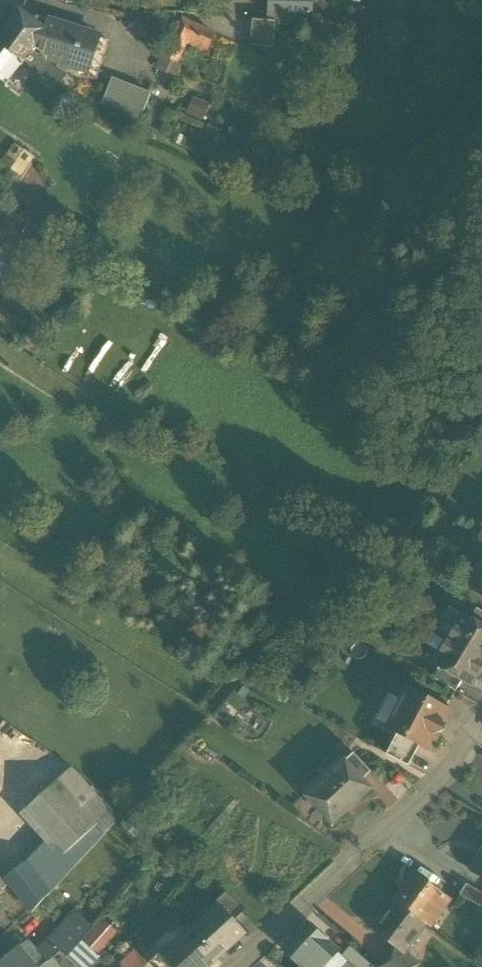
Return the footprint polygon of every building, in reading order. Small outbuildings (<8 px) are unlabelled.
[(309,23),(311,0),(272,0),(270,19),(309,23)] [(0,37),(0,45),(23,62),(35,46),(46,30),(37,23),(20,10),(0,37)] [(38,18),(37,23),(46,30),(35,46),(62,61),(89,70),(100,38),(38,18)] [(253,19),(251,45),(273,47),(275,21),(253,19)] [(163,60),(178,66),(193,28),(178,22),(163,60)] [(280,59),(203,29),(195,49),(215,56),(207,77),(230,86),(238,65),(272,79),(273,78),(269,76),(276,59),(280,60),(280,59)] [(23,62),(0,45),(0,81),(6,85),(23,62)] [(32,68),(44,76),(48,67),(36,60),(32,68)] [(104,103),(141,117),(153,87),(116,73),(104,103)] [(192,95),(186,111),(204,118),(210,102),(192,95)] [(2,160),(22,174),(35,155),(16,141),(2,160)] [(0,263),(0,281),(8,269),(0,263)] [(481,597),(481,559),(465,587),(471,590),(471,591),(481,597)] [(441,619),(455,628),(463,615),(449,607),(441,619)] [(481,627),(481,612),(478,609),(472,620),(481,627)] [(448,639),(481,659),(481,627),(472,620),(463,615),(455,628),(448,639)] [(481,669),(481,659),(448,639),(434,663),(442,668),(464,681),(471,686),(478,675),(478,676),(481,669)] [(436,680),(457,692),(464,681),(442,668),(436,680)] [(420,745),(427,748),(435,733),(444,730),(441,720),(437,718),(443,707),(409,689),(402,701),(389,726),(388,728),(399,733),(420,745)] [(376,719),(389,726),(402,701),(389,694),(376,719)] [(388,755),(409,766),(420,745),(399,733),(388,755)] [(345,762),(362,781),(371,772),(354,754),(345,762)] [(307,797),(333,825),(370,790),(362,781),(345,762),(307,797)] [(56,782),(80,808),(95,795),(71,768),(56,782)] [(66,854),(96,826),(80,808),(56,782),(25,810),(50,837),(66,854)] [(117,819),(95,795),(80,808),(96,826),(102,833),(117,819)] [(50,893),(102,833),(96,826),(66,854),(50,837),(27,861),(50,893)] [(472,872),(481,878),(481,854),(472,872)] [(32,913),(50,893),(27,861),(5,878),(32,913)] [(1,890),(9,884),(0,872),(0,888),(1,890)] [(395,901),(396,902),(425,923),(430,927),(448,903),(440,897),(443,893),(415,873),(395,901)] [(480,907),(481,904),(481,893),(467,884),(459,895),(480,907)] [(221,905),(235,920),(246,910),(227,892),(216,902),(220,906),(221,905)] [(404,953),(425,923),(396,902),(374,932),(394,947),(403,954),(404,953)] [(220,906),(193,931),(216,957),(225,950),(226,951),(246,932),(235,920),(221,905),(220,906)] [(38,953),(48,961),(61,950),(68,957),(82,940),(93,928),(74,911),(38,953)] [(430,927),(425,923),(404,953),(415,961),(436,931),(430,927)] [(284,951),(301,966),(313,954),(325,965),(338,951),(308,924),(284,951)] [(216,957),(193,931),(165,957),(164,958),(172,966),(208,966),(209,966),(208,965),(216,957)] [(68,957),(76,964),(78,966),(82,966),(95,953),(82,940),(68,957)] [(354,966),(373,966),(374,966),(351,946),(342,956),(354,966)] [(148,962),(133,947),(119,961),(124,966),(143,966),(148,962)] [(419,964),(415,961),(404,953),(403,954),(394,947),(379,966),(417,966),(419,964)] [(36,966),(20,948),(0,965),(0,966),(36,966)] [(76,964),(68,957),(61,950),(48,961),(42,966),(73,966),(76,964)] [(164,958),(165,957),(161,953),(149,964),(152,966),(172,966),(164,958)] [(325,965),(313,954),(301,966),(302,966),(324,966),(325,965)]
